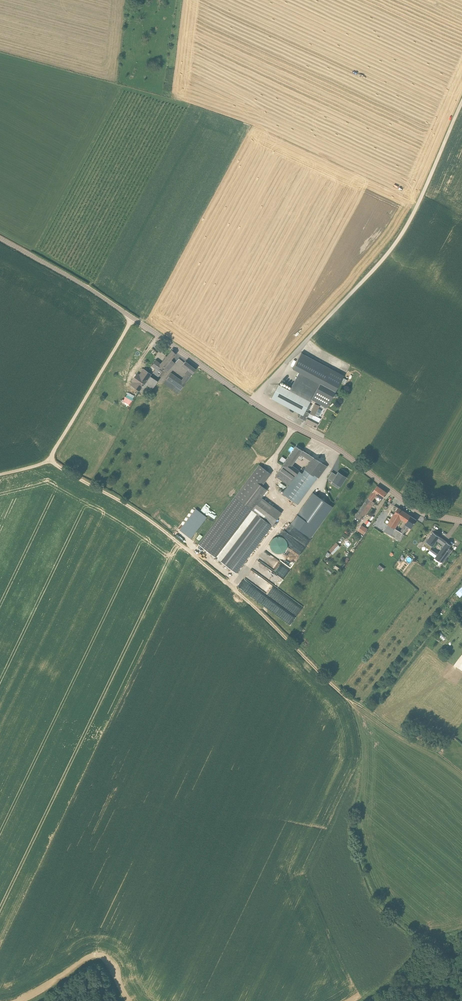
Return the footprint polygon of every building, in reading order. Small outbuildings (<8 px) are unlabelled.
[(172,351),(160,364),(164,368),(171,360),(171,359),(175,354),(172,351)] [(305,422),(316,428),(319,422),(312,418),(313,415),(315,416),(320,406),(315,404),(310,413),(305,411),(311,399),(326,407),(343,375),(301,353),(292,369),(302,374),(293,391),(278,384),(278,385),(274,392),(272,397),(301,413),(299,418),(305,421),(305,422)] [(165,368),(164,370),(167,373),(175,363),(171,360),(164,368),(165,368)] [(196,369),(185,361),(182,366),(189,371),(182,381),(171,373),(166,380),(175,385),(181,390),(192,374),(196,369)] [(135,383),(132,386),(140,391),(150,376),(152,374),(143,368),(139,374),(136,372),(131,380),(135,383)] [(157,381),(152,378),(150,376),(140,391),(139,391),(140,392),(139,392),(142,394),(144,390),(149,394),(157,381)] [(127,392),(124,402),(131,404),(135,394),(127,392)] [(295,476),(299,471),(290,465),(299,453),(307,457),(309,454),(296,447),(284,465),(282,467),(295,476)] [(318,478),(327,466),(314,458),(305,470),(313,476),(314,475),(317,477),(318,478)] [(259,465),(234,497),(198,545),(235,573),(281,513),(261,498),(267,490),(262,486),(271,474),(259,465)] [(302,473),(299,471),(295,476),(282,467),(276,476),(289,485),(282,494),(298,505),(317,477),(314,475),(313,476),(305,470),(302,473)] [(341,485),(346,478),(337,473),(333,480),(341,485)] [(383,499),(387,493),(377,486),(373,492),(370,495),(368,499),(368,498),(355,516),(356,517),(354,520),(359,524),(364,516),(374,503),(371,501),(376,494),(383,499)] [(291,523),(310,538),(332,508),(312,493),(291,523)] [(207,517),(195,508),(179,530),(191,539),(207,517)] [(407,514),(398,508),(388,524),(395,528),(401,517),(407,521),(411,516),(407,514)] [(411,516),(407,521),(400,532),(395,528),(388,524),(384,531),(396,538),(394,541),(399,544),(405,535),(404,534),(409,527),(411,528),(417,520),(411,516)] [(364,534),(368,528),(362,524),(358,530),(364,534)] [(206,532),(203,530),(196,538),(198,541),(206,532)] [(433,532),(426,541),(426,542),(433,546),(437,540),(441,544),(444,540),(433,532)] [(275,554),(289,549),(283,535),(270,540),(275,554)] [(329,550),(334,554),(341,546),(337,542),(329,550)] [(444,546),(439,552),(437,555),(435,557),(435,558),(439,561),(440,561),(442,558),(445,560),(449,555),(452,550),(449,548),(451,545),(447,542),(446,542),(444,546)] [(433,553),(437,555),(439,552),(432,547),(430,550),(433,553)]
